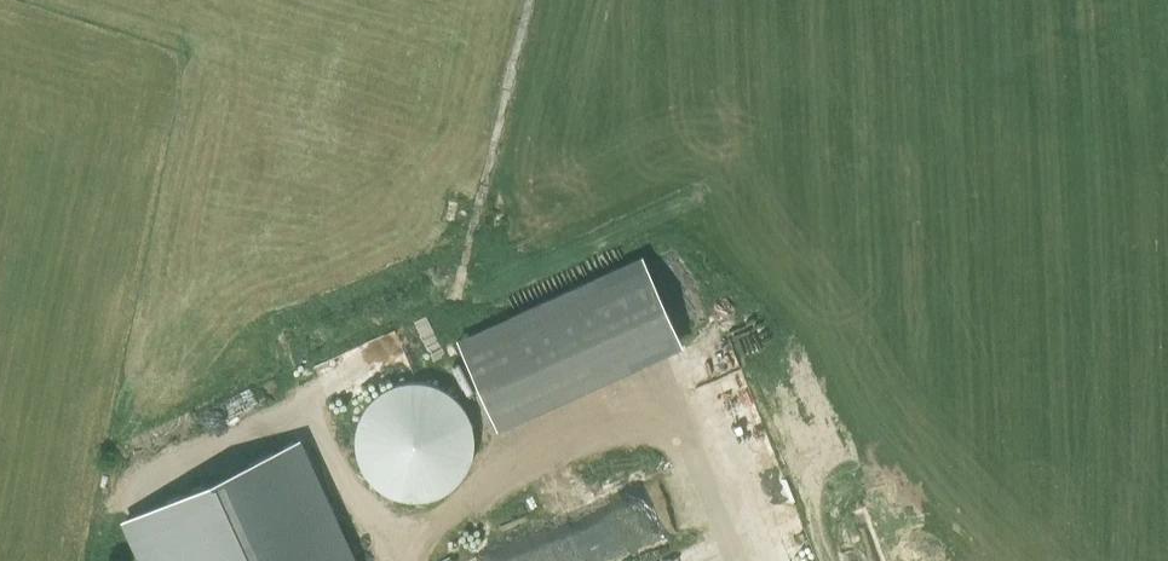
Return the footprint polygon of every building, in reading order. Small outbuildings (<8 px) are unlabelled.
[(649,258),(458,331),(494,424),(685,351),(649,258)] [(364,449),(364,451),(364,453),(364,455),(365,458),(365,459),(366,461),(366,463),(367,465),(367,467),(368,469),(369,471),(370,473),(371,475),(372,476),(373,478),(374,480),(375,481),(376,483),(377,485),(379,486),(380,488),(382,489),(383,491),(385,492),(386,493),(388,494),(390,496),(391,497),(393,498),(395,499),(397,500),(398,500),(400,501),(402,502),(404,503),(406,503),(408,504),(410,504),(412,505),(414,505),(416,505),(418,505),(420,505),(422,505),(424,505),(426,505),(428,505),(430,505),(432,505),(434,504),(436,504),(438,503),(440,503),(442,502),(444,501),(446,500),(447,500),(449,499),(451,498),(453,497),(454,496),(456,494),(458,493),(459,492),(461,491),(462,489),(464,488),(465,486),(467,485),(468,483),(469,482),(470,480),(471,478),(472,476),(473,475),(474,473),(475,471),(476,469),(477,467),(477,465),(478,463),(478,461),(479,460),(479,458),(480,456),(480,453),(480,451),(480,449),(480,447),(480,445),(480,443),(480,441),(480,439),(479,437),(479,435),(478,433),(478,431),(477,429),(477,428),(476,426),(475,424),(474,422),(473,420),(472,418),(471,417),(470,415),(469,413),(468,412),(466,410),(465,409),(464,407),(462,406),(461,404),(459,403),(458,402),(456,400),(454,399),(453,398),(451,397),(449,396),(447,395),(446,394),(444,394),(442,393),(440,392),(438,392),(436,391),(434,391),(432,390),(430,390),(428,390),(426,389),(424,389),(422,389),(420,389),(418,390),(416,390),(414,390),(412,390),(410,391),(408,391),(406,392),(404,392),(402,393),(400,394),(398,394),(397,395),(395,396),(393,397),(391,398),(390,399),(388,400),(386,402),(385,403),(383,404),(382,406),(380,407),(379,409),(377,410),(376,412),(375,413),(374,415),(373,417),(372,418),(371,420),(370,422),(369,424),(368,426),(367,428),(367,429),(366,431),(366,433),(365,435),(365,437),(364,439),(364,441),(364,443),(364,445),(364,447),(364,449)] [(294,442),(126,518),(145,560),(348,560),(294,442)]
